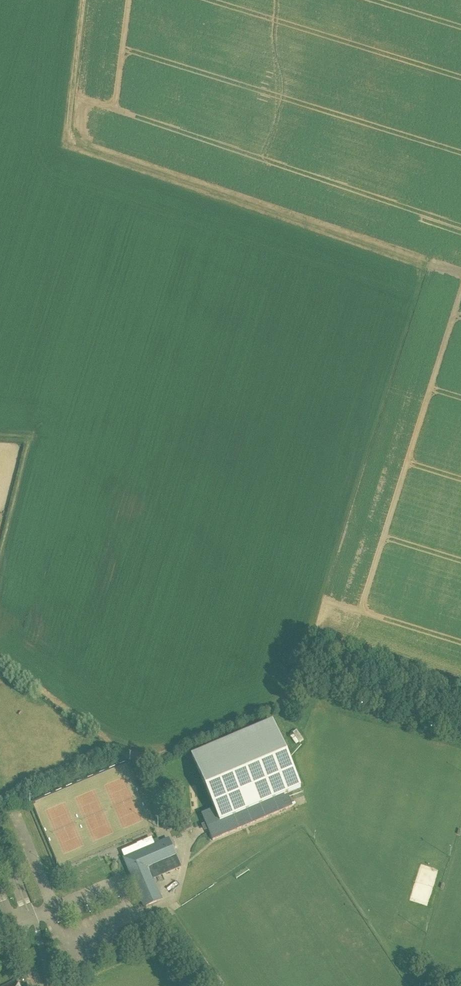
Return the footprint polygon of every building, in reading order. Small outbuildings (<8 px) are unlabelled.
[(213,840),(292,807),(287,793),(301,787),(272,721),(192,755),(215,809),(202,814),(206,824),(204,824),(206,830),(208,830),(213,840)] [(189,849),(197,847),(195,838),(200,837),(198,828),(185,831),(189,849)] [(160,843),(158,838),(153,840),(155,845),(138,852),(136,847),(122,852),(124,858),(145,907),(161,899),(148,868),(176,856),(169,839),(160,843)] [(176,857),(176,856),(163,862),(168,873),(171,872),(181,868),(176,857)]
